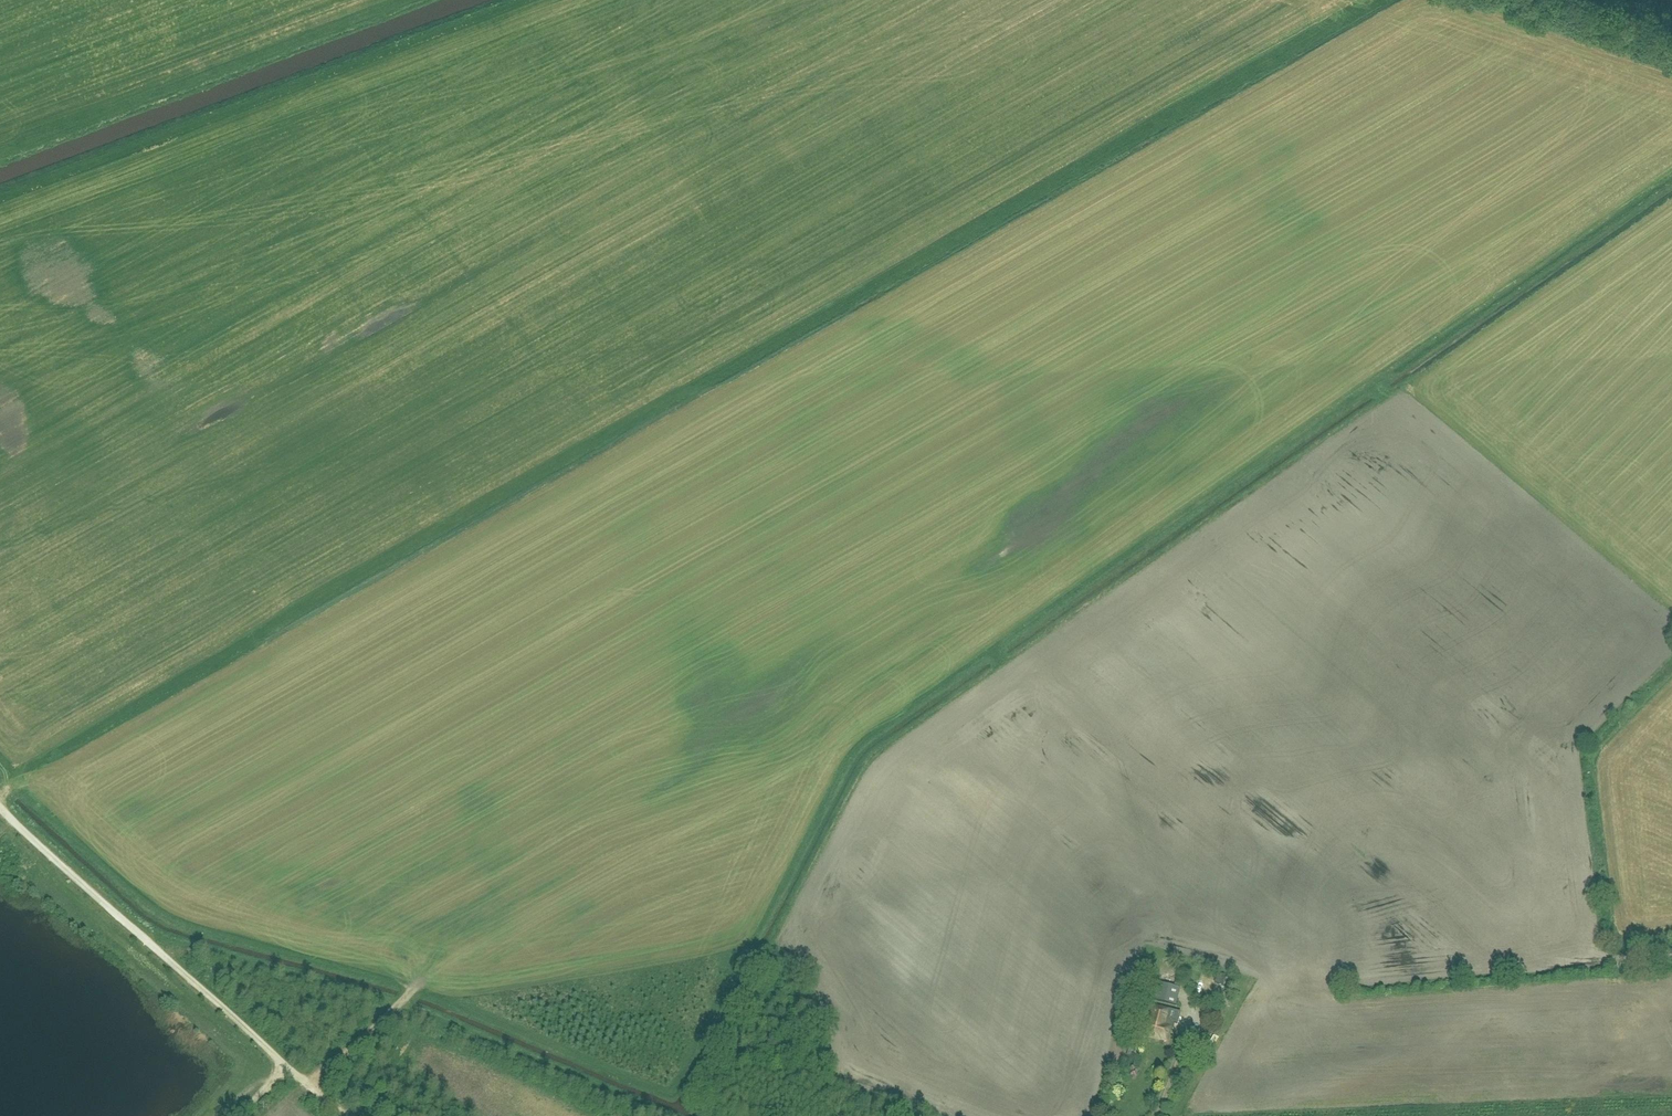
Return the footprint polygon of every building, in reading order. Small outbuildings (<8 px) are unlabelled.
[(1180,990),(1156,984),(1152,1001),(1175,1007),(1180,990)] [(1171,1023),(1174,1013),(1155,1008),(1151,1023),(1142,1021),(1138,1034),(1147,1037),(1147,1038),(1161,1041),(1167,1043),(1171,1028),(1165,1026),(1166,1022),(1171,1023)] [(1138,1046),(1130,1044),(1126,1056),(1134,1058),(1138,1046)]
